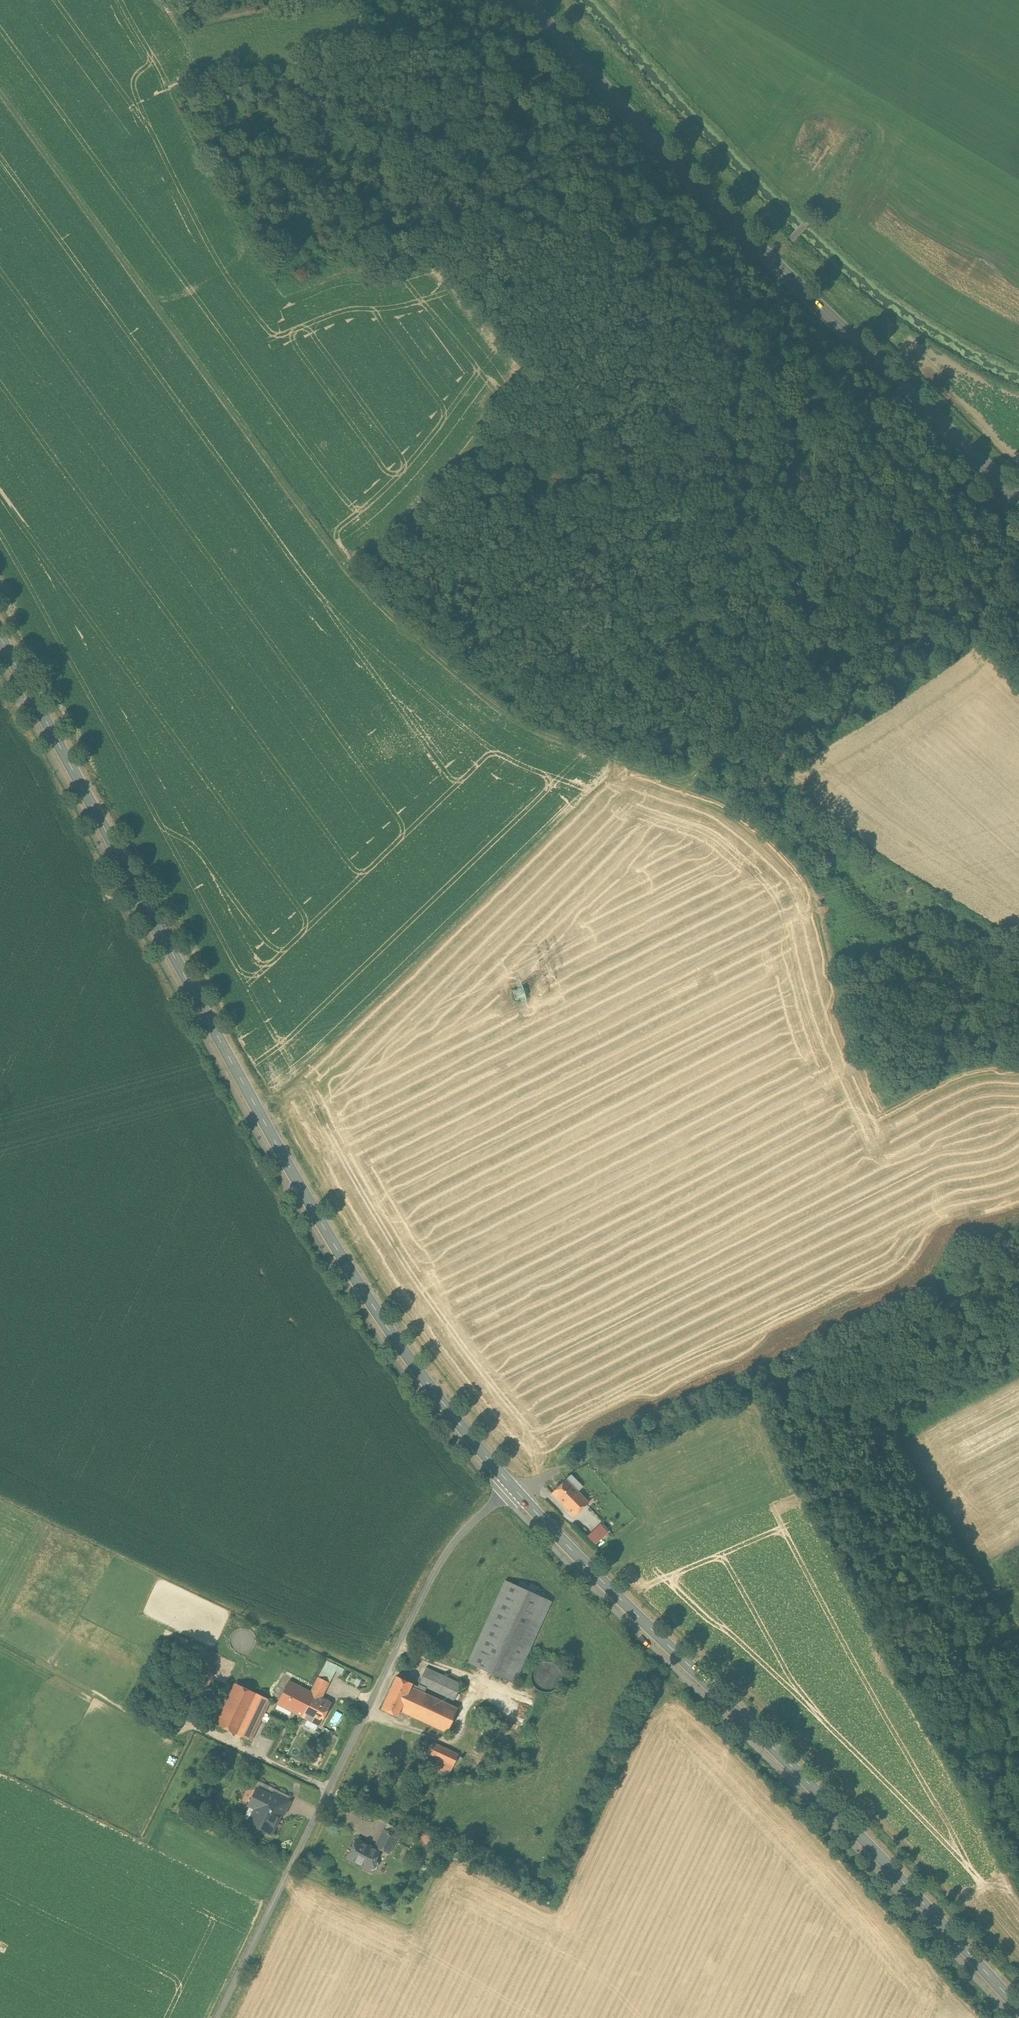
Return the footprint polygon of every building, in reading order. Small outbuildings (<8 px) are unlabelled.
[(570,1475),(566,1479),(578,1492),(583,1487),(570,1475)] [(578,1492),(566,1479),(552,1493),(574,1516),(588,1502),(578,1492)] [(584,1512),(588,1517),(599,1507),(594,1502),(584,1512)] [(601,1522),(587,1535),(596,1544),(610,1531),(601,1522)] [(551,1601),(505,1580),(468,1663),(514,1684),(551,1601)] [(327,1660),(318,1677),(329,1683),(338,1666),(327,1660)] [(560,1682),(562,1677),(560,1671),(557,1666),(552,1662),(546,1661),(540,1663),(535,1666),(532,1671),(531,1677),(532,1683),(535,1688),(540,1691),(546,1692),(552,1691),(557,1687),(560,1682)] [(418,1686),(416,1689),(417,1689),(424,1693),(426,1687),(430,1679),(458,1691),(461,1683),(426,1667),(418,1686)] [(214,1673),(205,1669),(197,1685),(206,1689),(214,1673)] [(418,1686),(396,1676),(381,1709),(396,1716),(399,1710),(406,1713),(417,1689),(416,1689),(418,1686)] [(329,1683),(318,1677),(311,1692),(322,1697),(329,1683)] [(458,1691),(430,1679),(426,1687),(454,1700),(458,1691)] [(311,1692),(289,1680),(277,1704),(298,1715),(302,1717),(308,1706),(309,1706),(316,1695),(311,1692)] [(268,1699),(235,1683),(215,1724),(248,1739),(268,1699)] [(424,1693),(417,1689),(406,1713),(446,1732),(457,1708),(424,1693)] [(316,1695),(309,1706),(308,1706),(302,1717),(319,1726),(331,1702),(322,1697),(311,1692),(316,1695)] [(335,1725),(341,1713),(335,1710),(329,1722),(335,1725)] [(428,1740),(422,1752),(427,1754),(433,1742),(428,1740)] [(458,1754),(433,1742),(427,1754),(424,1761),(449,1773),(458,1754)] [(288,1795),(272,1787),(268,1795),(273,1797),(274,1795),(285,1800),(288,1795)] [(268,1795),(257,1789),(249,1806),(243,1818),(248,1821),(248,1822),(271,1832),(281,1811),(269,1805),(273,1797),(268,1795)] [(285,1800),(274,1795),(273,1797),(269,1805),(281,1811),(283,1812),(288,1802),(285,1800)] [(395,1828),(387,1824),(384,1829),(392,1833),(395,1828)] [(384,1829),(375,1846),(388,1853),(397,1836),(392,1833),(384,1829)] [(379,1851),(356,1840),(347,1857),(371,1870),(376,1868),(378,1864),(377,1860),(375,1859),(379,1851)]
